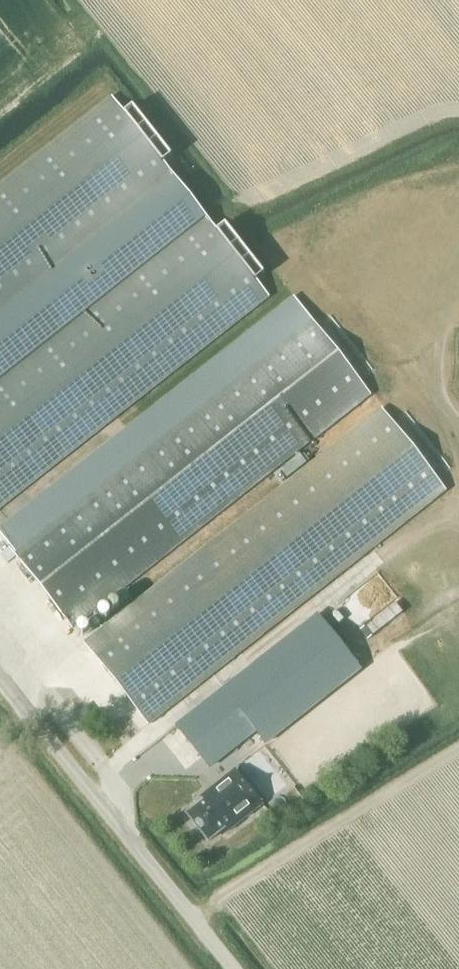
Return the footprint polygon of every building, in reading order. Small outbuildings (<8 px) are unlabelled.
[(204,217),(190,198),(163,164),(172,157),(133,107),(124,114),(112,99),(0,187),(0,378),(204,217)] [(0,378),(0,507),(261,302),(267,297),(255,281),(264,274),(225,225),(216,232),(204,217),(0,378)] [(372,395),(294,297),(0,528),(0,533),(10,546),(9,547),(15,556),(73,629),(372,395)] [(414,449),(381,408),(83,644),(116,685),(149,727),(447,491),(414,449)] [(443,465),(411,422),(402,429),(434,471),(443,465)] [(9,547),(0,554),(7,562),(15,556),(9,547)] [(318,614),(174,727),(193,751),(216,732),(232,753),(257,734),(268,747),(363,671),(357,663),(344,647),(318,614)] [(229,831),(264,804),(235,769),(200,797),(204,801),(187,814),(201,832),(209,841),(226,828),(229,831)]
